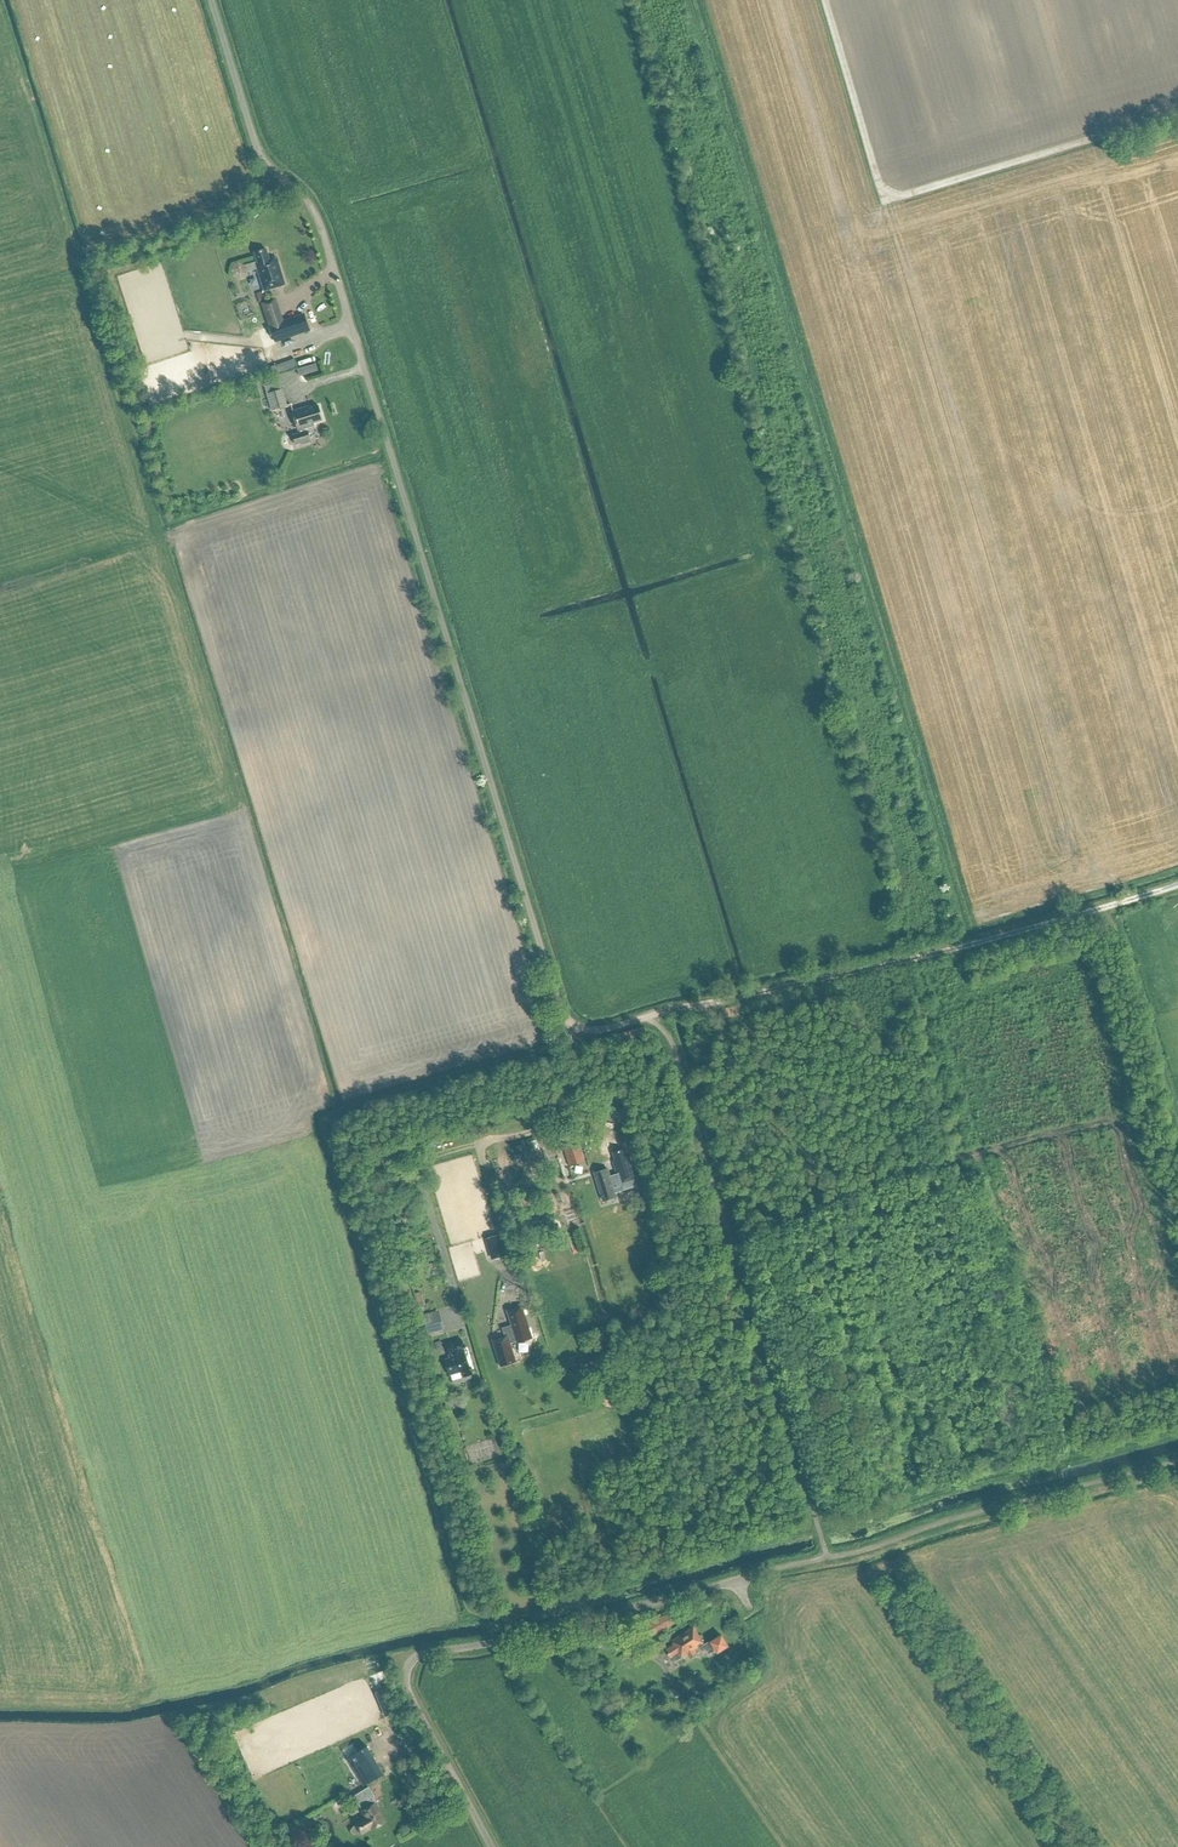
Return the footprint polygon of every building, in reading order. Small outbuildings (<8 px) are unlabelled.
[(257,269),(264,291),(285,285),(278,262),(271,264),(266,249),(255,253),(259,268),(257,269)] [(305,316),(271,328),(275,342),(310,330),(305,316)] [(304,366),(301,356),(286,361),(289,371),(304,366)] [(281,390),(278,382),(264,386),(267,395),(272,410),(288,406),(283,389),(281,390)] [(314,423),(323,420),(319,406),(309,409),(309,407),(293,412),(298,430),(299,430),(301,433),(293,436),(296,444),(301,443),(302,444),(310,442),(307,431),(306,432),(305,428),(314,425),(314,423)] [(585,1161),(578,1143),(564,1148),(570,1167),(585,1161)] [(616,1197),(616,1196),(614,1189),(622,1187),(621,1183),(636,1178),(629,1157),(627,1158),(624,1149),(613,1153),(616,1161),(613,1162),(617,1174),(610,1176),(607,1169),(606,1165),(594,1169),(593,1169),(594,1173),(603,1201),(604,1204),(617,1200),(616,1197)] [(506,1255),(500,1235),(485,1239),(491,1259),(506,1255)] [(505,1336),(495,1339),(491,1340),(500,1367),(516,1362),(510,1344),(517,1342),(518,1343),(533,1339),(523,1305),(507,1310),(512,1326),(503,1329),(505,1336)] [(424,1315),(429,1331),(429,1334),(443,1330),(438,1311),(424,1315)] [(447,1344),(451,1358),(444,1360),(449,1375),(461,1371),(464,1379),(466,1380),(471,1379),(473,1377),(471,1370),(475,1368),(468,1348),(466,1348),(463,1340),(447,1344)] [(575,1359),(557,1363),(558,1370),(576,1366),(575,1359)] [(702,1646),(701,1644),(704,1643),(693,1626),(672,1640),(674,1644),(666,1650),(671,1657),(672,1657),(675,1662),(688,1653),(691,1657),(695,1654),(692,1650),(698,1647),(701,1652),(705,1650),(706,1652),(713,1648),(717,1653),(728,1646),(720,1634),(702,1646)] [(352,1746),(344,1752),(363,1785),(384,1773),(367,1746),(356,1753),(352,1746)] [(359,1833),(361,1832),(362,1833),(372,1826),(373,1828),(385,1821),(375,1804),(377,1802),(373,1796),(374,1796),(369,1786),(354,1795),(359,1805),(360,1804),(364,1810),(362,1810),(366,1817),(356,1823),(356,1824),(354,1825),(350,1830),(353,1835),(359,1833)]
